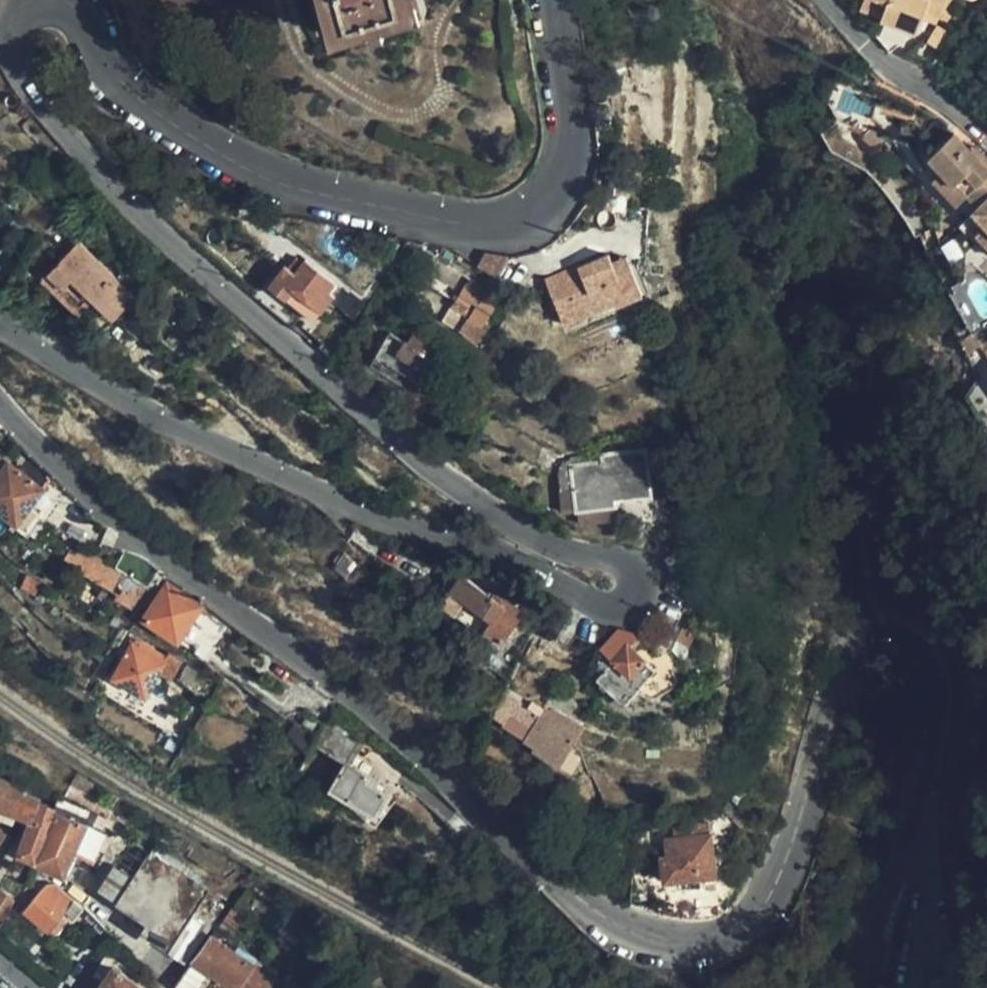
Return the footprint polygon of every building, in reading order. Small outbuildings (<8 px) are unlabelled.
[(424,0),(325,0),(334,33),(426,6),(424,0)] [(890,7),(883,19),(916,37),(927,17),(942,25),(954,1),(953,0),(934,0),(931,5),(921,0),(878,0),(890,7)] [(986,165),(982,169),(974,160),(956,141),(930,166),(943,180),(956,194),(958,192),(970,205),(982,217),(978,221),(986,232),(986,165)] [(982,169),(986,165),(979,157),(974,160),(982,169)] [(956,194),(943,180),(934,188),(958,215),(970,205),(958,192),(956,194)] [(978,221),(969,229),(986,249),(986,232),(978,221)] [(136,295),(76,244),(41,283),(78,315),(92,299),(115,319),(136,295)] [(514,253),(485,249),(477,263),(500,276),(512,258),(514,253)] [(646,294),(629,252),(614,258),(611,250),(547,275),(568,326),(646,294)] [(338,293),(331,289),(340,280),(308,256),(297,270),(288,263),(272,282),(316,319),(338,293)] [(523,290),(534,271),(512,258),(500,276),(523,290)] [(478,338),(504,297),(472,276),(446,317),(478,338)] [(417,386),(440,345),(415,331),(409,340),(392,331),(374,362),(417,386)] [(654,492),(649,446),(601,452),(602,458),(559,463),(565,509),(580,507),(582,521),(618,517),(617,503),(621,503),(620,496),(654,492)] [(28,528),(43,509),(36,504),(53,480),(25,459),(22,465),(11,457),(0,471),(0,507),(28,528)] [(127,571),(75,540),(70,552),(122,582),(127,571)] [(44,579),(29,571),(22,583),(38,591),(44,579)] [(461,573),(450,589),(463,597),(475,607),(478,603),(493,614),(484,627),(502,639),(524,606),(511,596),(510,597),(499,588),(494,588),(490,594),(461,573)] [(181,642),(208,603),(169,577),(143,616),(181,642)] [(463,597),(450,589),(439,603),(453,611),(463,597)] [(698,625),(686,620),(679,639),(691,643),(698,625)] [(639,634),(635,629),(622,625),(603,644),(606,647),(602,650),(604,653),(600,659),(600,664),(604,668),(598,676),(626,701),(657,667),(632,642),(639,634)] [(150,693),(171,655),(144,639),(141,643),(134,639),(114,673),(150,693)] [(574,745),(588,723),(554,703),(553,705),(546,703),(535,697),(530,702),(508,687),(496,713),(536,744),(534,747),(561,764),(564,762),(575,769),(583,758),(579,755),(582,748),(574,745)] [(363,733),(331,712),(322,728),(315,740),(347,759),(363,733)] [(392,791),(380,783),(383,777),(351,756),(330,787),(377,814),(392,791)] [(33,797),(24,794),(25,787),(0,778),(0,808),(23,816),(31,819),(39,801),(40,800),(33,797)] [(84,807),(62,797),(55,809),(79,818),(84,807)] [(36,860),(55,809),(39,801),(31,819),(18,850),(36,860)] [(79,818),(55,809),(36,860),(62,873),(71,854),(96,866),(115,832),(79,818)] [(713,817),(674,822),(676,833),(715,828),(713,817)] [(720,872),(715,828),(676,833),(665,834),(668,851),(659,852),(663,879),(682,877),(683,885),(705,882),(704,874),(720,872)] [(167,946),(205,888),(151,852),(118,901),(147,920),(142,930),(167,946)] [(38,892),(27,883),(8,908),(18,916),(23,910),(48,930),(50,927),(57,932),(64,922),(56,917),(61,910),(71,917),(78,905),(47,881),(38,892)] [(184,957),(226,904),(205,888),(167,946),(184,957)] [(210,934),(187,963),(173,983),(173,986),(176,987),(202,987),(212,973),(235,987),(265,987),(273,976),(210,934)] [(113,967),(103,979),(92,971),(79,987),(142,987),(113,967)]
